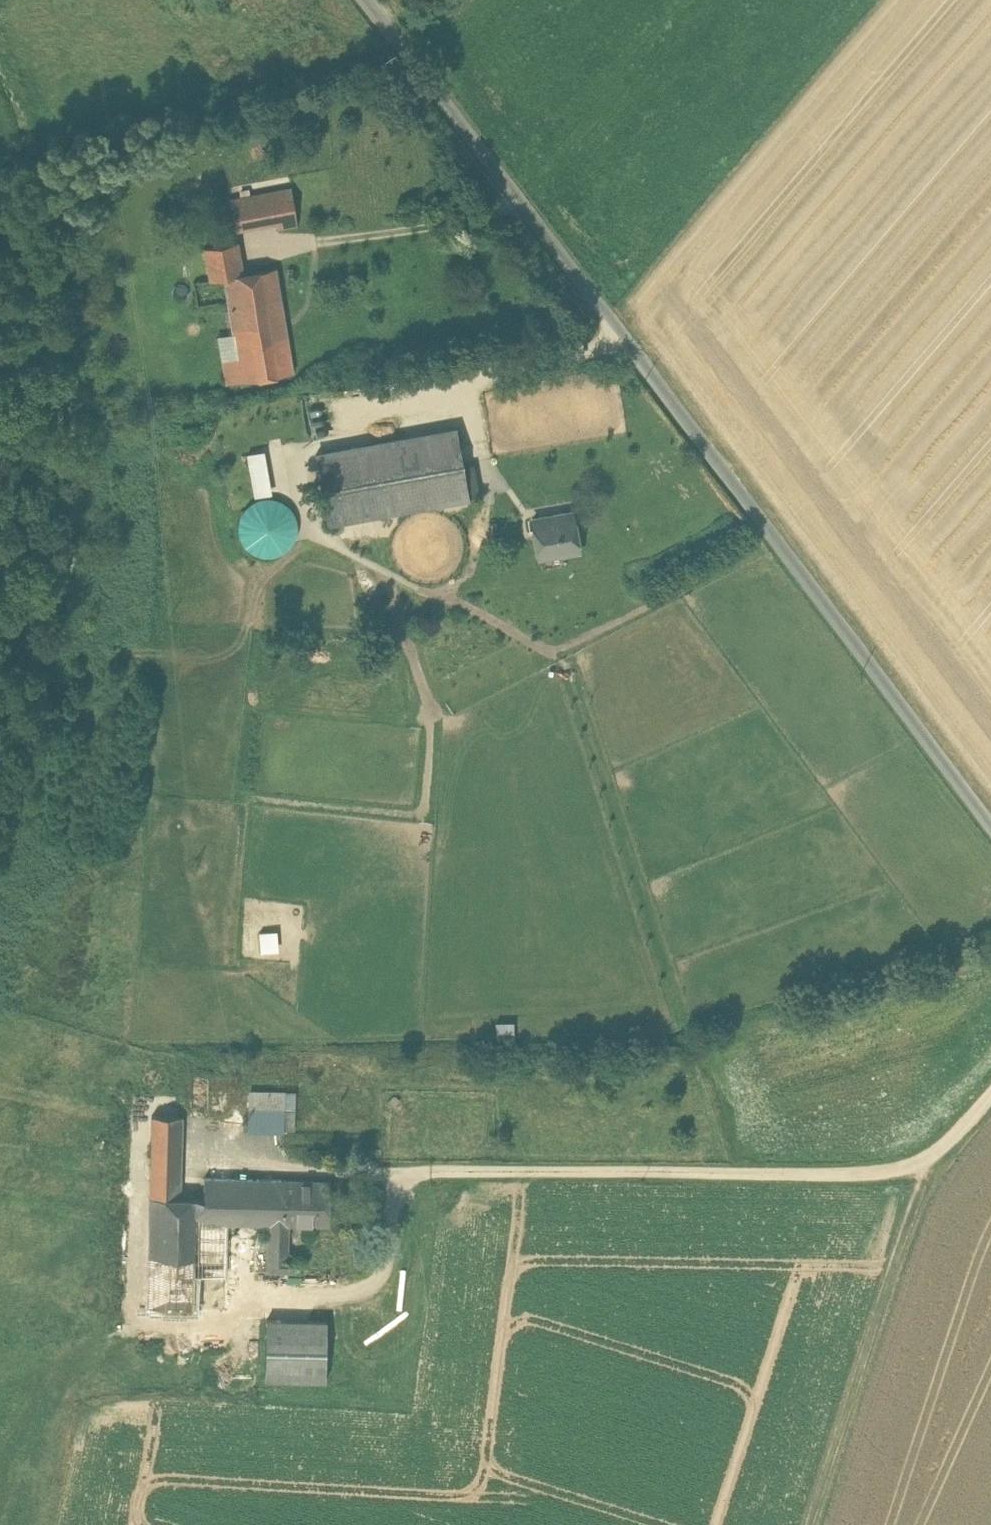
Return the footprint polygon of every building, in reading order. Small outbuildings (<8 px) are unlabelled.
[(292,188),(245,196),(249,222),(278,217),(279,226),(298,223),(292,188)] [(245,196),(231,199),(235,224),(249,222),(245,196)] [(238,240),(205,246),(210,277),(243,272),(238,240)] [(210,277),(194,280),(198,304),(229,299),(234,332),(236,342),(287,334),(276,266),(243,272),(210,277)] [(227,381),(242,379),(236,342),(234,332),(218,334),(227,381)] [(287,334),(236,342),(242,379),(293,370),(287,334)] [(456,427),(316,452),(329,521),(468,496),(456,427)] [(249,449),(253,493),(271,491),(267,448),(249,449)] [(245,552),(295,550),(293,496),(242,498),(245,552)] [(572,510),(533,517),(540,557),(579,550),(572,510)] [(260,929),(261,949),(279,948),(278,928),(260,929)] [(285,1090),(249,1089),(249,1107),(285,1108),(285,1090)] [(285,1108),(249,1107),(248,1129),(284,1130),(285,1108)] [(133,1153),(151,1153),(152,1114),(134,1114),(133,1153)] [(183,1115),(152,1114),(151,1153),(150,1196),(181,1196),(183,1115)] [(204,1221),(227,1221),(269,1222),(267,1269),(299,1270),(300,1255),(288,1255),(289,1223),(290,1223),(291,1178),(205,1176),(204,1197),(204,1221)] [(330,1179),(291,1178),(290,1223),(329,1224),(330,1179)] [(204,1221),(204,1197),(181,1196),(150,1196),(148,1272),(147,1306),(225,1308),(227,1221),(204,1221)] [(327,1319),(267,1318),(266,1378),(326,1379),(327,1319)]
